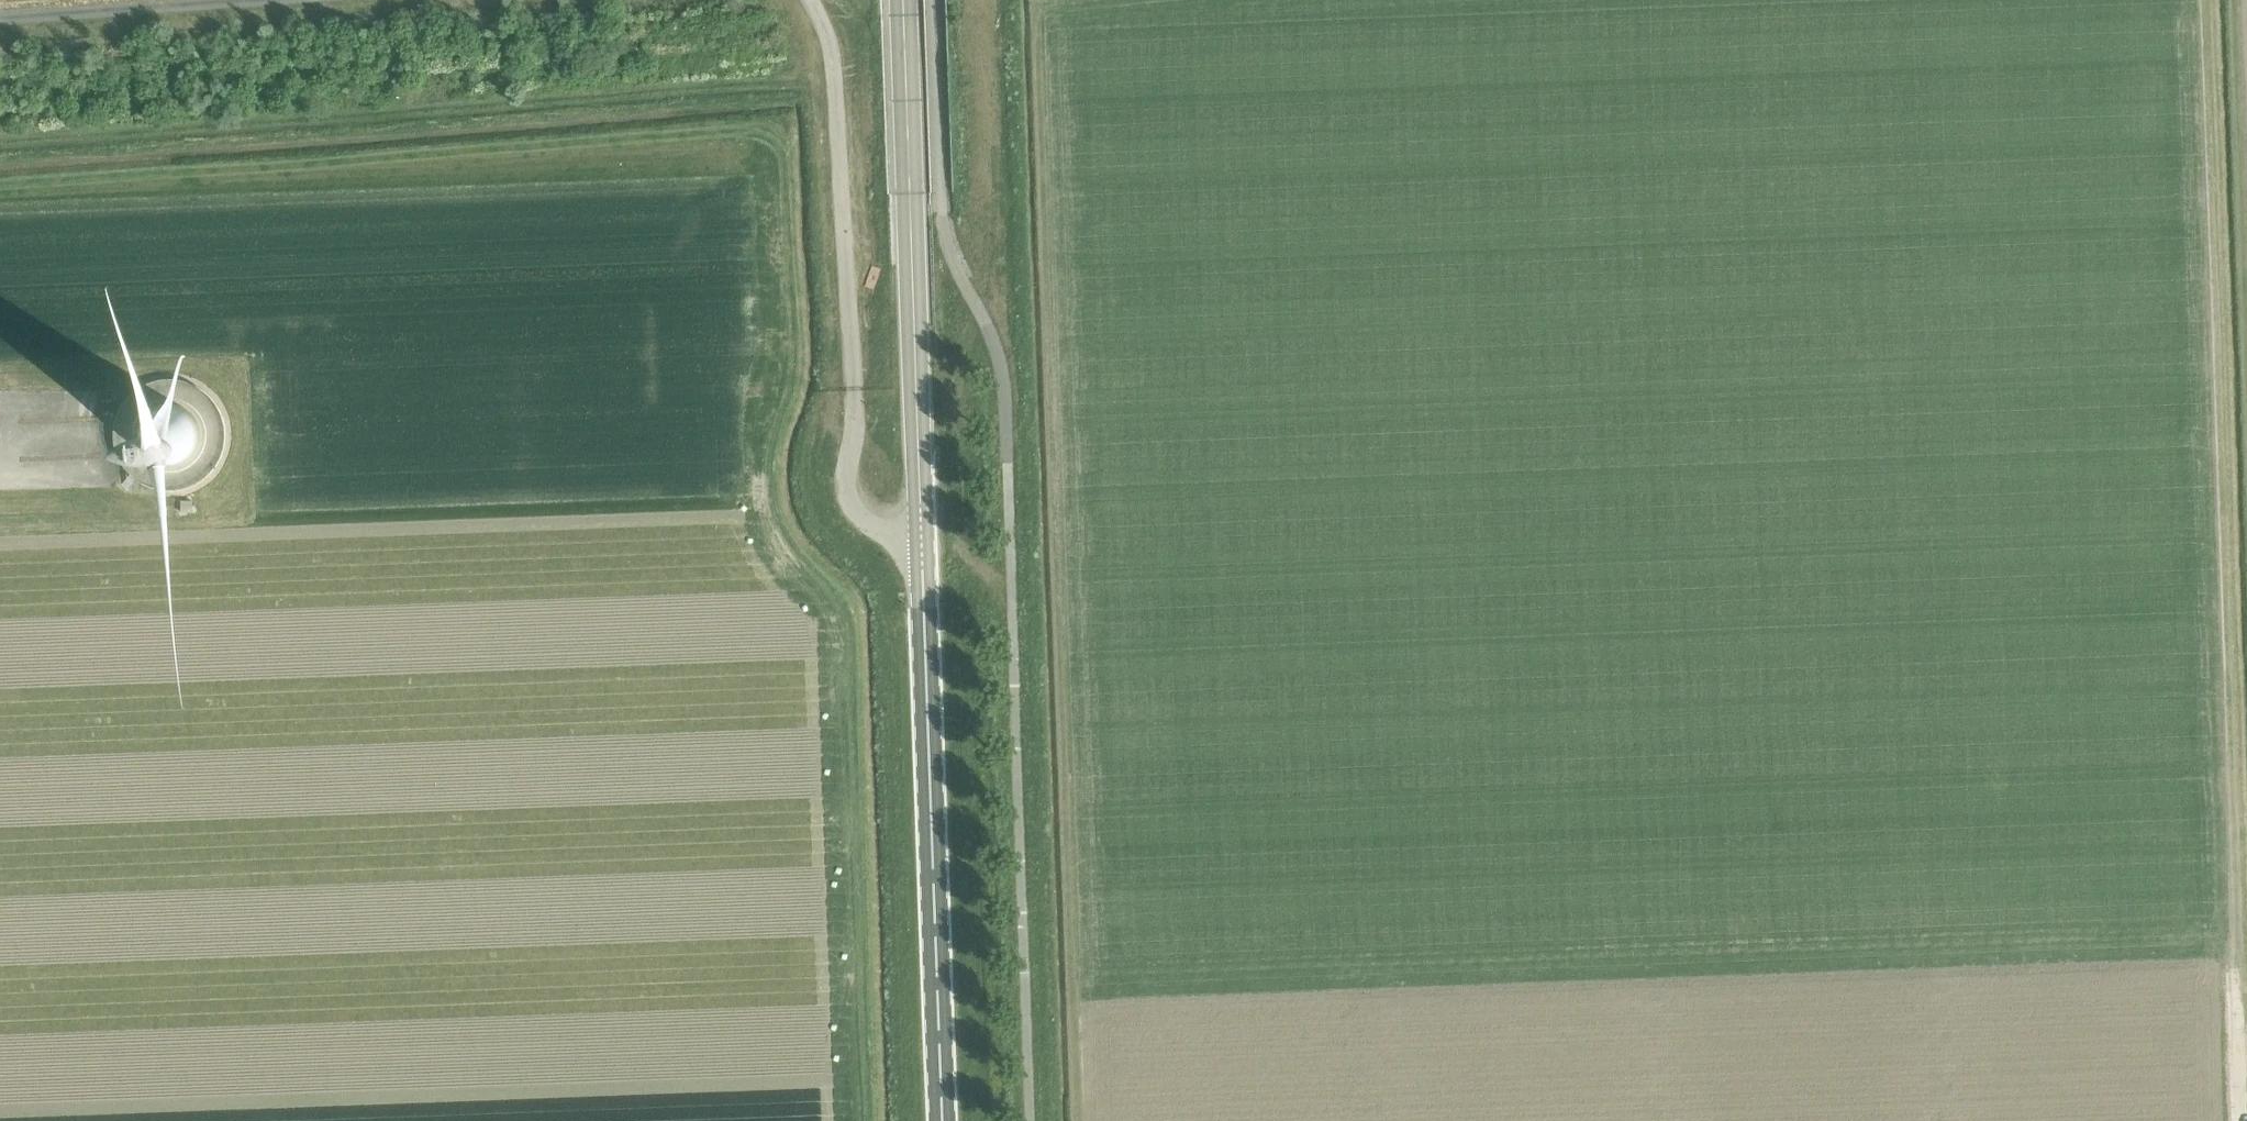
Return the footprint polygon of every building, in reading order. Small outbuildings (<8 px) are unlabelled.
[(159,405),(156,406),(154,408),(151,409),(149,411),(147,413),(145,415),(144,417),(142,419),(141,422),(140,424),(139,427),(139,429),(138,432),(138,435),(138,438),(139,440),(139,443),(140,446),(141,449),(142,451),(144,453),(146,456),(148,458),(150,460),(152,461),(153,462),(155,463),(158,464),(160,465),(163,466),(166,467),(169,467),(172,467),(174,466),(177,466),(180,465),(183,464),(185,463),(188,462),(190,460),(192,458),(194,456),(196,454),(197,451),(199,449),(200,446),(201,443),(201,440),(202,437),(202,434),(201,430),(201,427),(200,425),(199,422),(197,419),(196,417),(194,414),(192,412),(190,411),(188,409),(186,407),(183,406),(181,405),(178,404),(175,404),(172,403),(170,403),(167,403),(164,404),(161,404),(159,405)]
